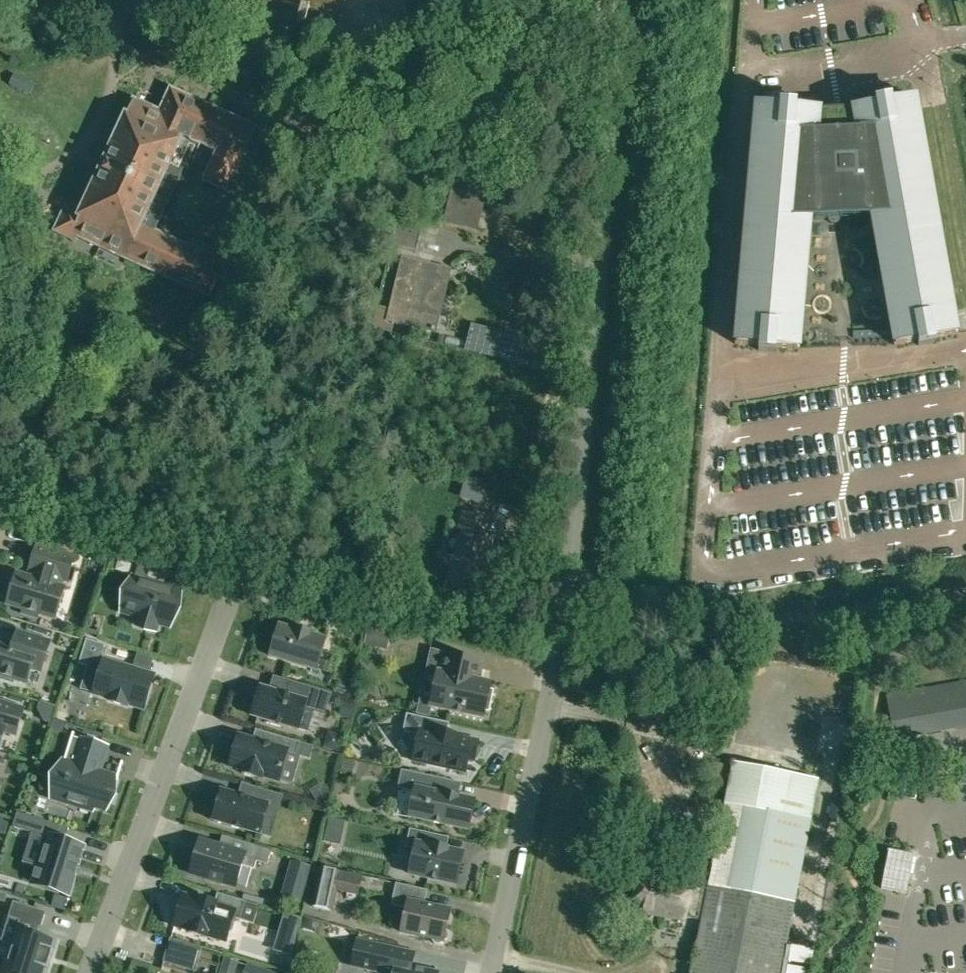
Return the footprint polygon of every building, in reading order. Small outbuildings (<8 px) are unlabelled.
[(301,9),(297,22),(304,24),(299,41),(389,69),(401,28),(389,24),(397,0),(270,0),(301,9)] [(255,26),(237,68),(253,75),(272,33),(255,26)] [(238,158),(252,128),(171,91),(160,114),(133,102),(93,188),(90,190),(85,200),(86,204),(82,214),(65,206),(54,231),(75,241),(78,235),(208,295),(225,257),(206,248),(202,256),(184,247),(182,244),(173,240),(170,241),(150,232),(193,138),(203,143),(204,146),(213,150),(217,149),(219,150),(205,181),(224,190),(239,159),(238,158)] [(856,130),(836,131),(836,130),(835,129),(834,128),(833,127),(832,126),(831,126),(829,126),(828,126),(827,127),(826,128),(825,129),(825,130),(824,131),(818,132),(816,132),(817,113),(819,113),(820,110),(814,110),(796,108),(796,104),(779,102),(779,103),(779,106),(779,107),(761,105),(756,105),(755,108),(757,108),(756,126),(754,126),(753,128),(756,129),(754,148),(752,148),(752,150),(754,150),(752,169),(750,169),(750,171),(752,172),(750,191),(748,191),(748,193),(750,193),(748,212),(746,212),(746,215),(748,215),(746,234),(744,234),(744,236),(746,237),(745,255),(742,255),(742,258),(744,258),(743,277),(741,277),(740,279),(743,280),(741,299),(739,298),(738,301),(741,301),(739,320),(737,320),(737,322),(739,323),(737,342),(735,341),(735,344),(740,344),(758,346),(758,351),(775,352),(775,347),(794,349),(797,349),(799,350),(799,347),(797,347),(798,328),(801,328),(801,325),(799,325),(800,306),(803,307),(803,304),(801,304),(802,285),(804,285),(805,282),(802,282),(804,263),(806,264),(807,261),(804,261),(806,242),(808,242),(808,239),(806,239),(808,220),(810,220),(871,217),(871,218),(874,217),(877,236),(875,236),(875,239),(877,239),(881,257),(878,258),(879,260),(881,260),(884,279),(882,279),(883,282),(885,281),(888,300),(886,300),(886,303),(889,302),(892,321),(890,321),(890,324),(892,324),(896,342),(894,343),(894,345),(899,344),(917,341),(918,346),(935,343),(934,338),(952,335),(955,334),(957,334),(957,331),(955,332),(953,323),(951,313),(954,313),(953,310),(951,311),(948,292),(950,292),(949,289),(947,289),(944,271),(946,270),(946,268),(943,268),(940,249),(942,249),(942,247),(940,247),(936,228),(939,228),(938,225),(936,226),(933,207),(935,206),(934,204),(932,204),(929,186),(931,185),(931,183),(928,183),(925,164),(927,164),(927,161),(925,162),(921,143),(923,143),(923,140),(921,140),(918,122),(920,121),(919,119),(917,119),(914,100),(916,100),(915,98),(910,98),(910,99),(892,102),(891,97),(875,100),(875,105),(857,108),(854,109),(852,109),(853,111),(855,111),(858,130),(856,130)] [(457,178),(446,221),(476,229),(484,195),(473,192),(476,182),(457,178)] [(394,234),(419,240),(422,228),(397,222),(394,234)] [(394,234),(391,245),(416,251),(419,240),(394,234)] [(397,280),(414,284),(408,308),(438,315),(446,281),(436,278),(438,268),(419,264),(402,260),(397,280)] [(473,327),(467,351),(518,364),(524,340),(473,327)] [(463,530),(447,582),(477,591),(493,537),(483,534),(488,520),(463,513),(458,528),(463,530)] [(116,556),(139,562),(134,578),(133,577),(122,612),(139,617),(137,625),(155,630),(157,623),(169,626),(180,592),(146,582),(151,566),(155,567),(160,550),(122,538),(116,556)] [(67,581),(74,558),(37,546),(30,569),(35,571),(32,579),(16,574),(14,581),(11,580),(6,596),(9,597),(7,604),(24,609),(22,613),(38,618),(39,613),(55,618),(64,588),(59,587),(62,579),(67,581)] [(380,647),(386,627),(372,623),(366,643),(380,647)] [(295,631),(279,626),(270,656),(316,670),(325,639),(309,635),(310,632),(296,628),(295,631)] [(12,646),(0,642),(0,679),(13,683),(14,679),(27,683),(31,668),(41,671),(50,643),(17,632),(12,646)] [(482,665),(434,651),(429,671),(437,673),(430,707),(483,718),(484,711),(488,712),(493,691),(489,690),(491,683),(479,680),(482,665)] [(127,704),(143,709),(154,675),(104,660),(103,660),(90,656),(87,667),(100,671),(93,694),(109,699),(109,701),(126,706),(127,704)] [(331,694),(284,679),(279,693),(260,687),(252,716),(269,721),(269,723),(284,728),(285,726),(298,730),(298,728),(308,731),(313,712),(325,716),(331,694)] [(895,738),(965,726),(965,683),(887,697),(895,738)] [(5,731),(13,733),(17,731),(21,719),(17,717),(20,709),(0,702),(0,746),(5,731)] [(50,723),(55,707),(40,703),(38,709),(45,721),(50,723)] [(449,723),(406,714),(403,729),(405,733),(418,735),(413,760),(465,771),(467,758),(474,760),(478,742),(447,734),(449,723)] [(252,741),(238,736),(229,766),(243,770),(242,774),(260,779),(261,775),(279,781),(287,752),(296,755),(299,743),(256,729),(252,741)] [(91,810),(93,804),(104,808),(108,795),(111,795),(111,796),(112,796),(118,778),(97,772),(102,758),(106,746),(83,738),(82,740),(72,736),(64,761),(63,761),(52,798),(76,805),(91,810)] [(691,972),(780,972),(818,781),(732,764),(691,972)] [(447,794),(450,781),(402,770),(399,787),(415,791),(409,817),(468,830),(474,801),(447,794)] [(266,810),(275,813),(280,795),(249,786),(246,797),(222,790),(213,821),(259,834),(266,810)] [(12,827),(46,838),(32,882),(68,894),(83,847),(59,840),(63,827),(17,812),(12,827)] [(433,846),(435,835),(410,829),(406,848),(415,850),(409,874),(456,884),(463,853),(447,850),(447,849),(446,849),(433,846)] [(267,864),(271,851),(247,844),(244,855),(199,842),(190,873),(207,878),(206,881),(220,885),(221,882),(236,886),(242,865),(254,869),(256,861),(267,864)] [(913,854),(888,849),(881,888),(906,893),(913,854)] [(361,877),(322,868),(313,908),(329,911),(334,888),(358,893),(361,877)] [(684,917),(699,920),(706,888),(690,885),(639,876),(632,908),(684,918),(684,917)] [(395,883),(391,905),(405,908),(400,932),(431,939),(434,943),(439,944),(447,939),(448,934),(446,930),(450,910),(424,904),(427,890),(395,883)] [(206,936),(226,942),(229,931),(232,932),(235,922),(232,921),(233,918),(240,920),(245,902),(217,893),(214,903),(199,899),(198,900),(183,896),(174,926),(189,931),(189,933),(206,938),(206,936)] [(43,967),(47,969),(48,964),(49,964),(52,955),(51,955),(53,950),(48,949),(51,941),(37,937),(39,927),(41,928),(46,912),(13,902),(8,918),(19,921),(3,972),(41,972),(43,967)] [(273,950),(292,955),(300,917),(284,913),(273,950)] [(170,939),(166,953),(197,962),(201,948),(170,939)] [(355,946),(350,966),(381,972),(437,972),(411,967),(414,954),(356,941),(355,946)] [(244,972),(275,972),(247,964),(244,972)]
